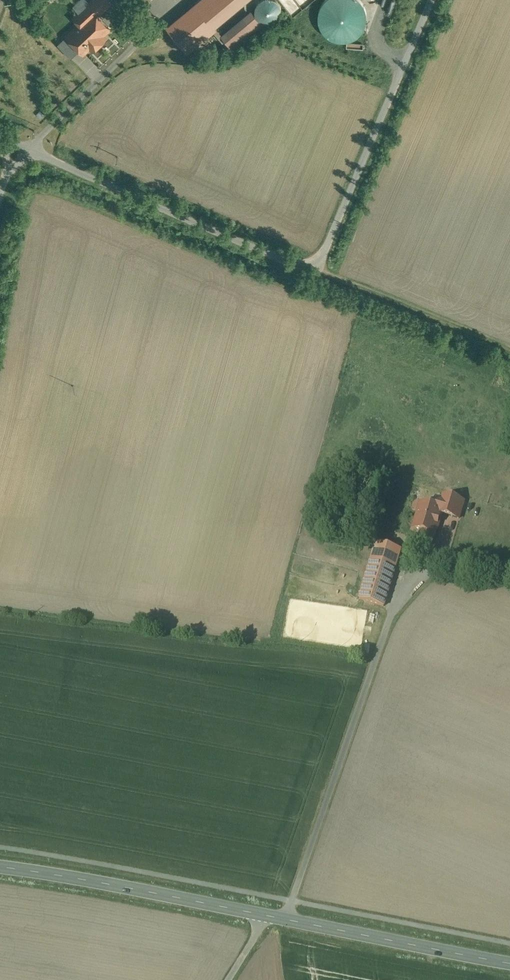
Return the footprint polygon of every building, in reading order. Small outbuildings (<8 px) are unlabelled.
[(74,17),(80,23),(67,35),(84,53),(90,47),(92,50),(106,37),(102,33),(109,27),(97,15),(111,2),(109,0),(92,0),(74,17)] [(168,27),(188,51),(216,27),(211,21),(236,0),(201,0),(168,27)] [(282,11),(281,6),(278,1),(275,0),(261,0),(259,2),(256,6),(255,12),(256,17),(259,21),(264,24),(269,25),(274,23),(278,20),(281,16),(282,11)] [(320,6),(318,14),(318,22),(321,29),(326,36),(332,40),(340,42),(348,41),(356,38),(362,32),(365,25),(367,17),(365,9),(361,2),(359,0),(325,0),(320,6)] [(243,17),(222,35),(234,50),(255,32),(243,17)] [(464,502),(444,496),(442,501),(446,502),(442,514),(459,519),(464,502)] [(424,505),(422,512),(418,511),(413,529),(422,531),(420,536),(433,540),(440,518),(441,518),(442,514),(446,502),(442,501),(436,499),(434,507),(424,505)] [(401,550),(376,543),(359,600),(384,607),(401,550)]
